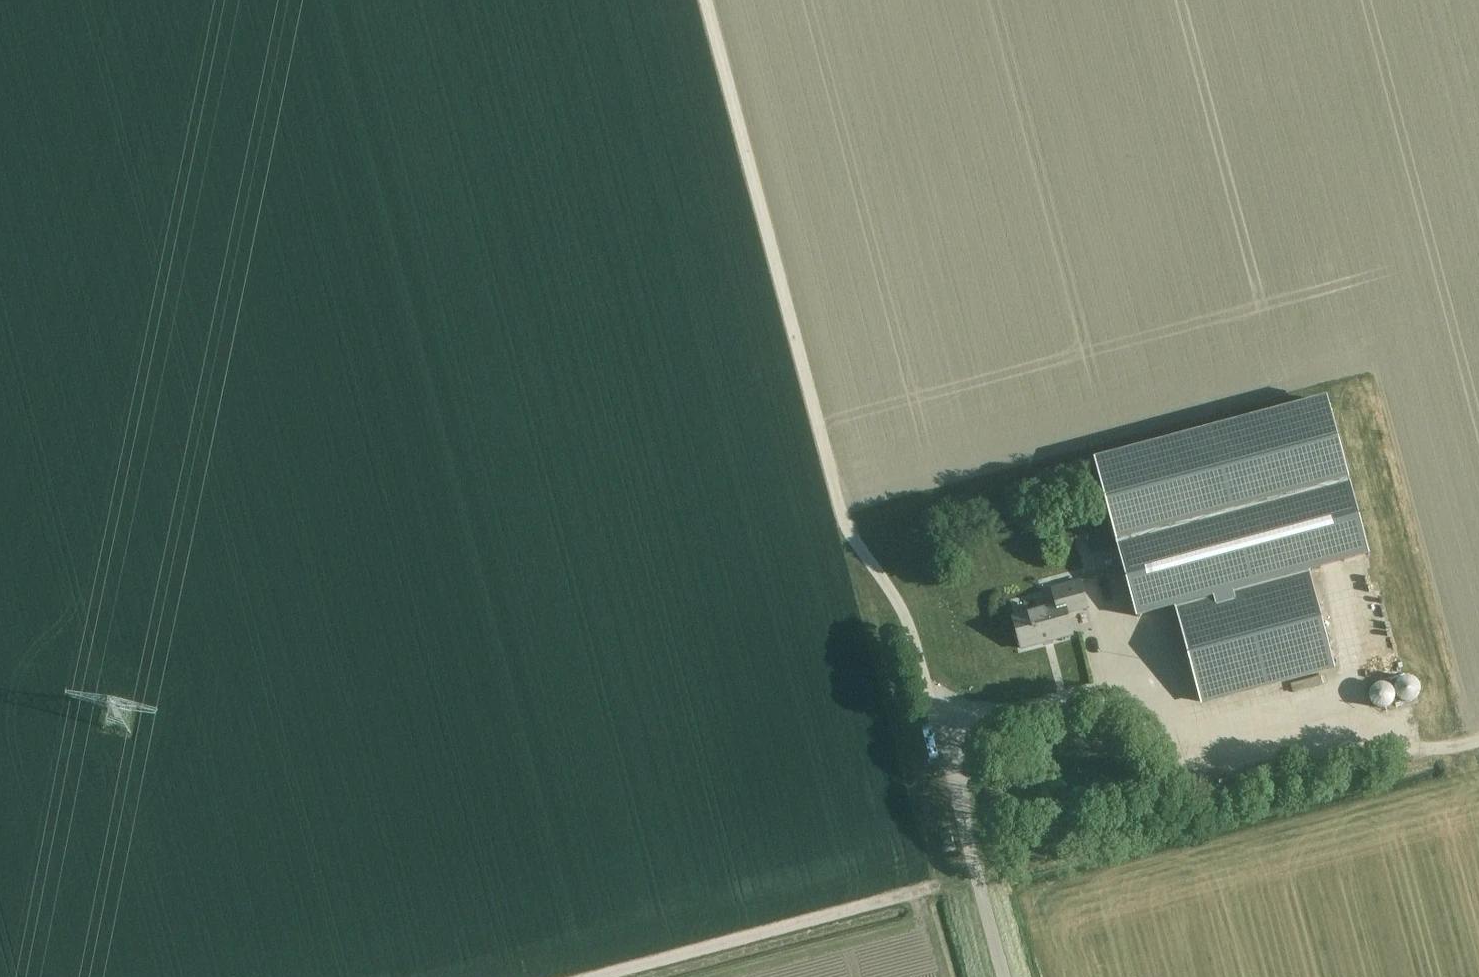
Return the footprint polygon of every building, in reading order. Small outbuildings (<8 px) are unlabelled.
[(1334,667),(1309,571),(1369,554),(1328,401),(1096,462),(1137,617),(1177,606),(1202,702),(1334,667)] [(1106,529),(1088,533),(1092,551),(1109,547),(1106,529)] [(1036,560),(1050,558),(1047,542),(1033,544),(1036,560)] [(1013,616),(1022,648),(1073,635),(1067,613),(1088,608),(1081,580),(1053,587),(1057,604),(1013,616)] [(1360,683),(1357,706),(1380,709),(1382,686),(1360,683)]
